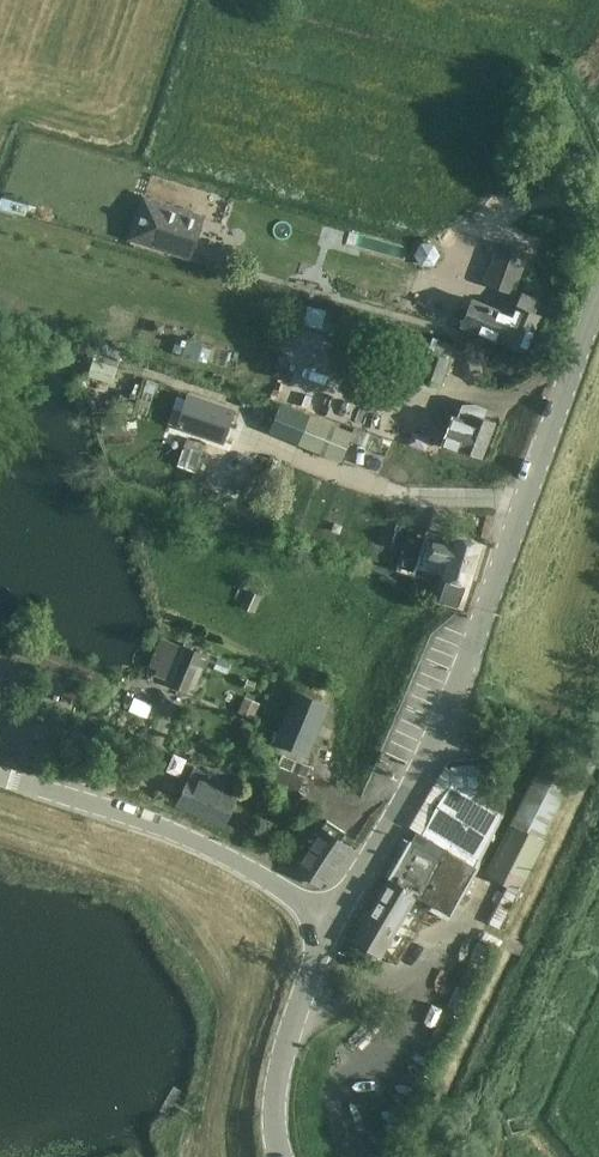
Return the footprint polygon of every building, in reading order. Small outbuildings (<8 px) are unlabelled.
[(203,216),(143,197),(130,238),(189,257),(203,216)] [(491,261),(483,285),(513,296),(529,253),(499,242),(491,261)] [(484,302),(473,330),(525,352),(541,315),(531,311),(536,299),(522,293),(513,314),(484,302)] [(417,377),(440,386),(450,359),(447,358),(452,345),(432,337),(417,377)] [(349,403),(352,389),(320,380),(316,395),(349,403)] [(188,393),(177,424),(222,440),(233,408),(188,393)] [(457,449),(481,459),(496,422),(482,416),(485,408),(475,404),(471,412),(467,422),(452,416),(447,427),(446,426),(439,444),(457,451),(457,449)] [(311,415),(300,443),(340,460),(351,431),(311,415)] [(185,471),(210,485),(227,455),(202,441),(185,471)] [(439,598),(458,605),(466,583),(468,584),(480,543),(455,536),(455,537),(426,528),(415,567),(443,574),(443,576),(446,577),(439,598)] [(239,605),(255,612),(266,588),(243,577),(234,596),(242,599),(239,605)] [(166,683),(192,693),(208,654),(182,643),(181,645),(160,636),(148,665),(156,668),(154,675),(167,680),(166,683)] [(308,755),(330,703),(296,689),(274,740),(308,755)] [(487,921),(499,927),(518,891),(519,892),(545,839),(542,837),(574,774),(542,758),(484,873),(505,884),(487,921)] [(282,786),(274,803),(301,815),(310,795),(298,790),(305,774),(280,763),(277,768),(281,770),(275,783),(282,786)] [(353,939),(381,956),(417,893),(448,911),(474,865),(473,864),(501,811),(479,798),(479,764),(452,767),(452,784),(422,834),(417,831),(389,878),(353,939)] [(177,806),(223,826),(236,796),(222,790),(226,781),(194,767),(177,806)] [(299,863),(328,882),(351,848),(339,841),(345,832),(326,820),(321,828),(299,863)]
